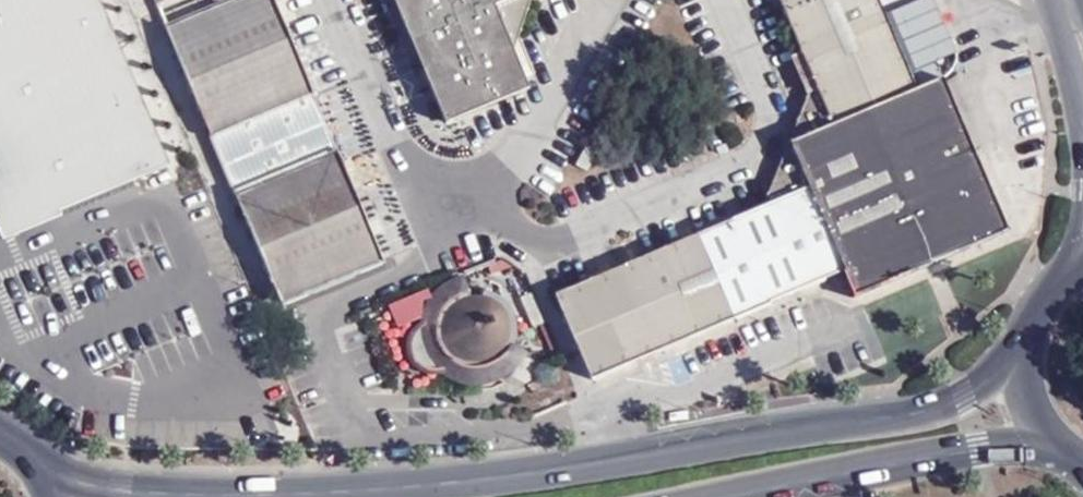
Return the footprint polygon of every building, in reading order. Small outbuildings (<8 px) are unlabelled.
[(24,230),(59,214),(169,165),(99,0),(0,0),(0,219),(24,230)] [(292,40),(275,0),(237,0),(194,18),(167,29),(189,83),(292,40)] [(190,7),(194,18),(237,0),(208,0),(190,7)] [(528,89),(513,53),(531,0),(395,0),(446,123),(528,89)] [(801,54),(887,18),(883,7),(880,0),(779,0),(801,54)] [(918,91),(887,18),(801,54),(817,90),(832,127),(918,91)] [(282,106),(314,93),(314,92),(292,40),(189,83),(211,137),(216,135),(282,106)] [(926,87),(943,80),(940,73),(922,79),(926,87)] [(845,273),(855,297),(1008,231),(943,80),(926,87),(918,91),(832,127),(791,144),(809,189),(845,273)] [(832,127),(817,90),(807,94),(765,199),(768,207),(809,189),(791,144),(832,127)] [(211,137),(237,198),(261,187),(274,182),(308,168),(339,154),(314,93),(282,106),(216,135),(211,137)] [(237,198),(259,250),(362,207),(339,154),(308,168),(274,182),(261,187),(237,198)] [(769,305),(845,273),(809,189),(768,207),(735,221),(761,283),(769,305)] [(259,250),(281,304),(384,261),(362,207),(259,250)] [(0,219),(0,229),(6,244),(62,220),(59,214),(24,230),(0,219)] [(716,327),(769,305),(761,283),(735,221),(681,244),(716,327)] [(661,350),(716,327),(681,244),(627,267),(661,350)] [(591,380),(661,350),(627,267),(557,296),(591,380)] [(412,323),(410,325),(408,328),(405,334),(404,339),(404,346),(405,352),(407,357),(410,362),(414,367),(420,371),(425,373),(431,374),(438,374),(443,372),(448,376),(453,379),(459,381),(467,384),(472,385),(478,385),(487,385),(492,383),(489,374),(494,371),(497,368),(502,365),(507,360),(512,355),(515,350),(517,346),(518,340),(519,335),(519,328),(518,320),(516,316),(513,310),(510,306),(507,301),(502,297),(497,294),(490,291),(484,289),(482,299),(477,298),(472,298),(466,299),(464,295),(459,277),(454,279),(449,282),(444,285),(439,290),(434,295),(430,301),(427,308),(425,314),(422,316),(419,317),(416,320),(412,323)]
